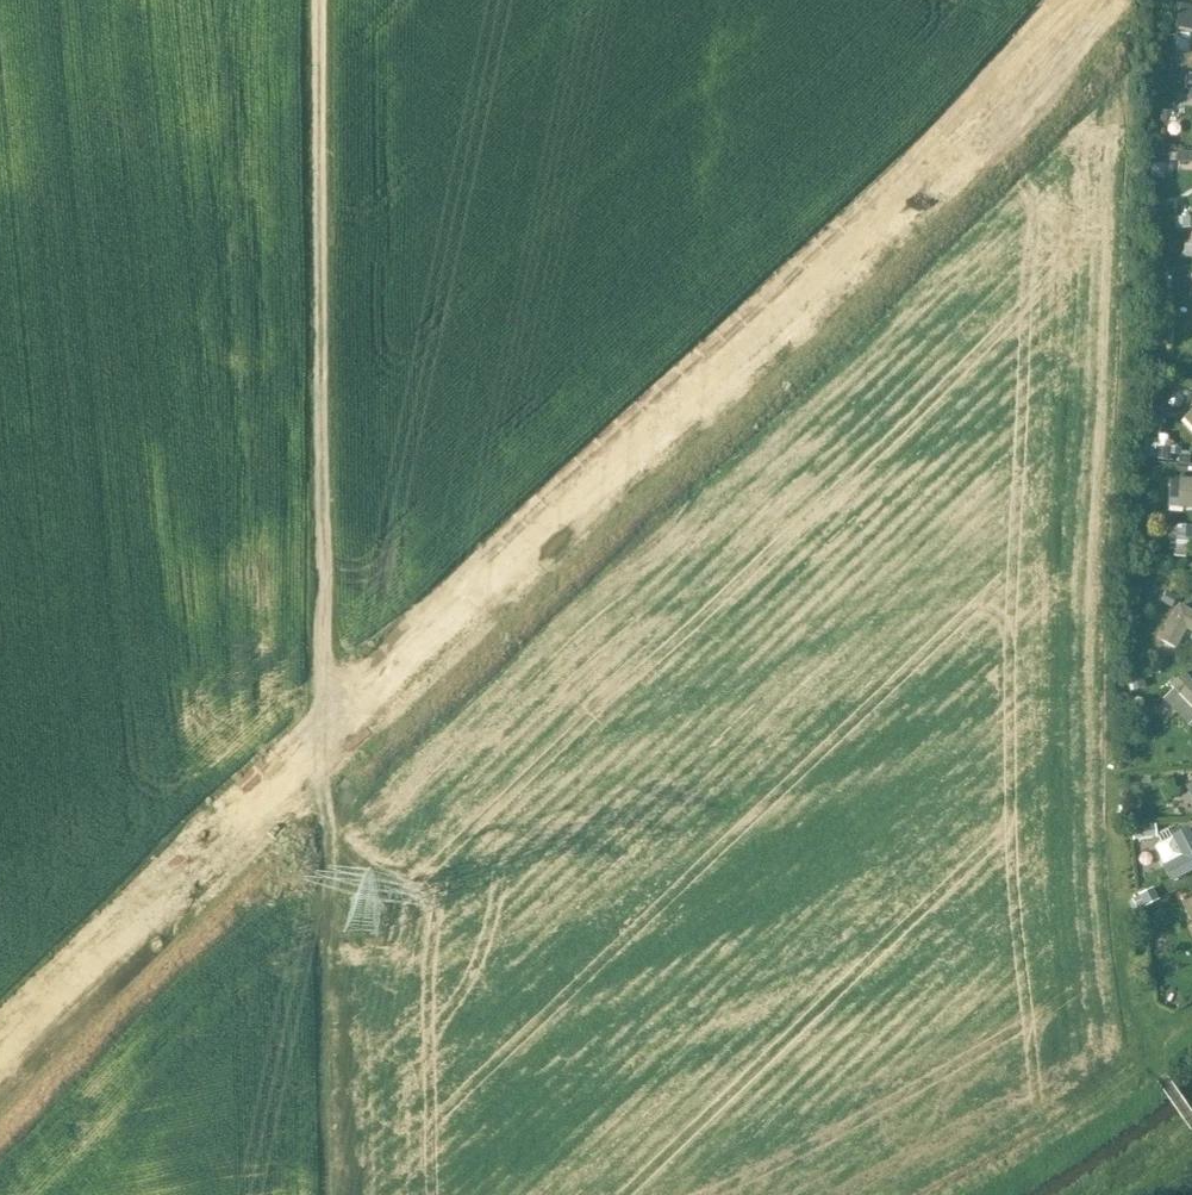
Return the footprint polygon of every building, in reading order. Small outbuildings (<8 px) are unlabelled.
[(1191,27),(1191,4),(1181,2),(1176,23),(1191,27)] [(1180,420),(1191,433),(1191,409),(1180,420)] [(1177,480),(1174,510),(1191,511),(1191,481),(1177,480)] [(1191,636),(1191,616),(1175,606),(1156,640),(1172,649),(1182,630),(1191,636)] [(1181,673),(1166,687),(1191,714),(1191,686),(1181,673)] [(1152,823),(1131,824),(1131,836),(1153,835),(1152,823)] [(1184,829),(1168,837),(1178,858),(1160,868),(1167,884),(1191,872),(1191,845),(1184,829)] [(1179,905),(1186,923),(1191,920),(1191,899),(1179,905)]
